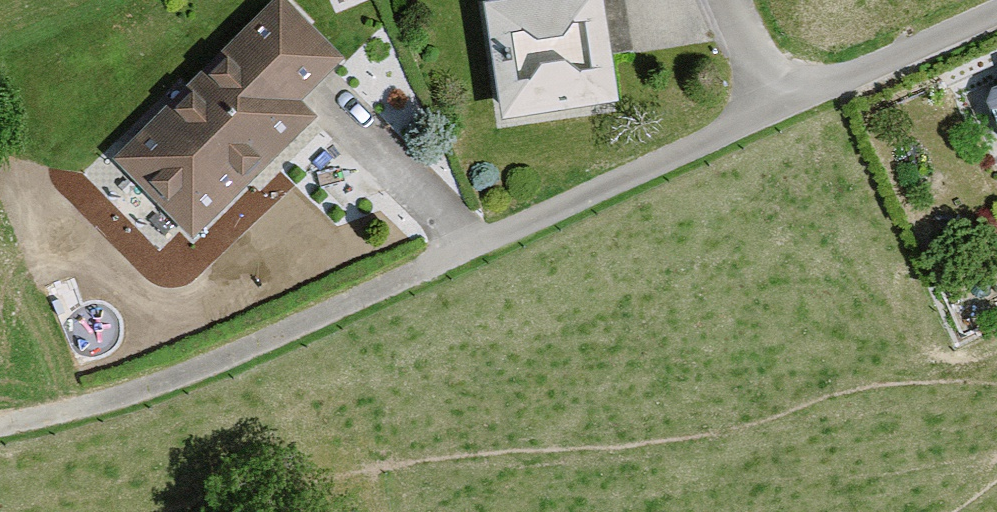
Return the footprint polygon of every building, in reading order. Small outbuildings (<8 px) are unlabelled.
[(484,122),(602,106),(595,55),(623,51),(616,0),(488,0),(488,2),(468,5),(484,122)] [(273,4),(105,164),(179,240),(303,122),(288,106),(331,65),(273,4)]
